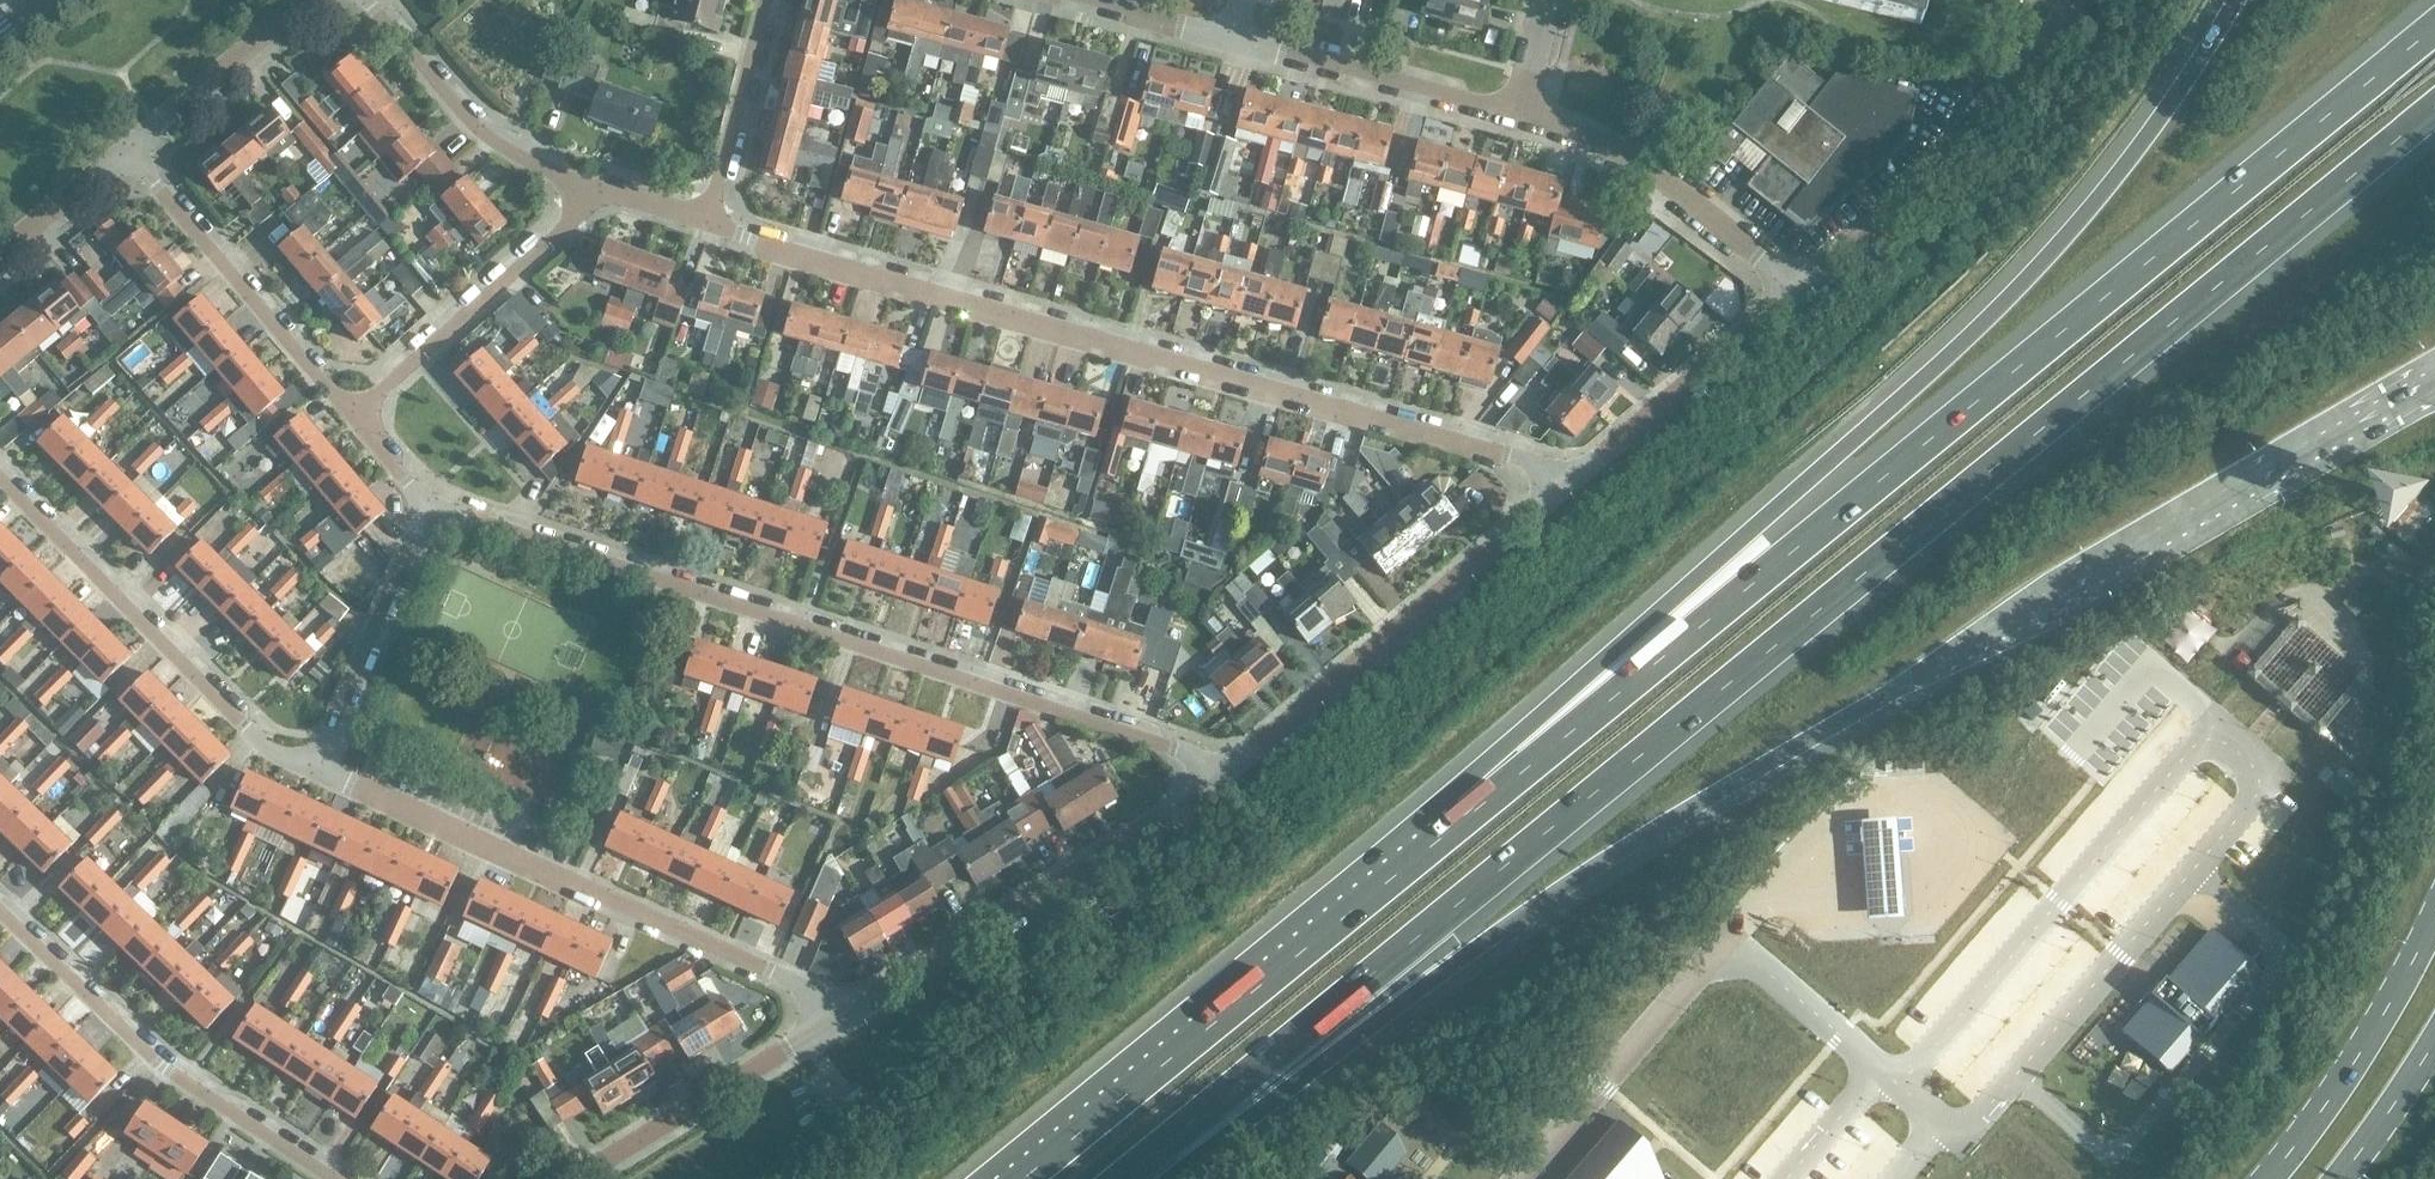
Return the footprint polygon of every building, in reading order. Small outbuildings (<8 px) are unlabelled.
[(725,7),(698,0),(676,0),(674,10),(661,6),(653,34),(681,42),(685,26),(718,34),(725,7)] [(874,11),(877,0),(862,0),(855,26),(842,22),(846,4),(830,0),(806,0),(800,24),(828,32),(851,38),(866,42),(874,11)] [(925,9),(910,5),(912,0),(897,0),(897,1),(896,1),(895,4),(882,0),(871,41),(884,45),(884,44),(886,38),(914,46),(925,9)] [(1450,23),(1457,0),(1425,0),(1421,16),(1450,23)] [(1488,0),(1457,0),(1450,23),(1480,31),(1488,0)] [(1919,19),(1918,26),(1920,26),(1926,0),(1842,0),(1919,19)] [(914,46),(913,52),(911,59),(908,70),(905,81),(915,83),(918,73),(922,60),(923,55),(940,60),(952,16),(925,9),(914,46)] [(650,21),(625,12),(622,21),(647,31),(650,21)] [(972,54),(981,24),(952,16),(940,60),(958,65),(957,69),(953,82),(955,83),(963,85),(972,54)] [(792,54),(820,62),(828,32),(800,24),(792,54)] [(963,85),(974,88),(982,57),(1000,62),(1008,36),(1008,33),(1009,31),(981,24),(972,54),(963,85)] [(851,38),(848,51),(863,55),(866,42),(851,38)] [(1067,92),(1078,50),(1073,48),(1072,51),(1046,44),(1042,62),(1038,75),(1032,73),(1031,76),(1016,72),(1006,106),(1008,107),(999,137),(996,148),(995,153),(1002,155),(1011,120),(1019,122),(1021,111),(1023,105),(1038,109),(1040,100),(1041,97),(1042,97),(1046,98),(1049,87),(1067,92)] [(1083,51),(1078,50),(1067,92),(1084,96),(1081,108),(1095,111),(1098,100),(1108,61),(1082,54),(1083,51)] [(812,91),(850,102),(853,91),(837,87),(815,81),(820,62),(792,54),(784,85),(812,91)] [(1916,93),(1835,75),(1827,86),(1821,81),(1828,72),(1807,54),(1799,64),(1788,56),(1769,80),(1708,155),(1724,167),(1747,138),(1771,158),(1748,187),(1806,232),(1904,144),(1916,93)] [(661,108),(607,88),(594,83),(600,67),(570,56),(558,89),(596,103),(589,120),(649,142),(661,108)] [(329,119),(347,105),(374,82),(353,57),(326,80),(336,92),(319,107),(312,99),(314,96),(297,76),(282,87),(299,108),(300,108),(317,129),(329,119)] [(1169,73),(1170,70),(1157,66),(1156,70),(1152,69),(1143,102),(1160,106),(1156,121),(1170,124),(1182,77),(1169,73)] [(870,99),(877,76),(863,72),(857,96),(870,99)] [(374,82),(347,105),(366,128),(394,105),(386,97),(392,92),(379,77),(374,82)] [(1199,78),(1198,81),(1182,77),(1170,124),(1185,128),(1189,114),(1205,118),(1213,85),(1211,85),(1212,82),(1199,78)] [(777,114),(804,121),(808,106),(830,112),(831,107),(848,112),(850,102),(812,91),(784,85),(777,114)] [(1277,102),(1275,102),(1276,98),(1263,94),(1262,98),(1247,94),(1236,135),(1250,139),(1251,133),(1267,138),(1277,102)] [(1109,143),(1118,109),(1121,100),(1106,96),(1092,142),(1107,146),(1108,143),(1109,143)] [(864,146),(875,106),(856,100),(845,140),(864,146)] [(1306,110),(1304,110),(1305,104),(1292,101),(1291,106),(1277,102),(1267,138),(1255,180),(1267,183),(1278,141),(1295,145),(1296,146),(1306,110)] [(999,137),(1008,107),(1006,106),(991,102),(984,125),(982,132),(984,132),(999,137)] [(969,128),(971,121),(974,107),(959,104),(957,111),(954,125),(969,128)] [(387,152),(414,129),(394,105),(366,128),(387,152)] [(954,125),(957,111),(936,105),(932,119),(954,125)] [(1118,109),(1109,143),(1122,147),(1132,113),(1118,109)] [(1334,118),(1332,117),(1334,112),(1321,109),(1320,114),(1306,110),(1296,146),(1295,145),(1287,175),(1300,179),(1308,149),(1324,153),(1325,153),(1334,118)] [(295,140),(290,135),(270,111),(246,131),(267,156),(272,162),(273,161),(279,170),(293,158),(285,148),(295,140)] [(769,144),(835,161),(837,151),(799,141),(804,121),(777,114),(769,144)] [(1363,126),(1362,125),(1363,120),(1349,116),(1348,122),(1334,118),(1325,153),(1324,153),(1316,183),(1328,186),(1336,156),(1353,161),(1363,126)] [(329,119),(317,129),(327,142),(340,131),(329,119)] [(340,167),(326,149),(304,123),(293,131),(330,175),(340,167)] [(1121,164),(1135,169),(1149,127),(1136,123),(1121,164)] [(1392,133),(1390,133),(1391,127),(1378,123),(1377,129),(1363,126),(1353,161),(1346,189),(1350,191),(1352,183),(1362,185),(1367,165),(1382,169),(1392,133)] [(435,154),(414,129),(387,152),(377,160),(398,185),(416,169),(429,184),(451,166),(438,151),(435,154)] [(267,156),(246,131),(223,149),(250,181),(264,169),(259,163),(267,156)] [(996,148),(999,137),(984,132),(972,176),(971,177),(986,181),(995,153),(996,148)] [(1207,163),(1215,139),(1198,134),(1190,164),(1205,168),(1207,163)] [(907,187),(891,183),(903,143),(890,139),(887,148),(888,148),(870,210),(879,212),(877,219),(896,225),(907,187)] [(1245,147),(1227,142),(1215,139),(1207,163),(1220,167),(1222,158),(1241,163),(1245,147)] [(835,161),(769,144),(761,174),(788,182),(792,168),(816,174),(813,188),(827,192),(835,161)] [(1448,153),(1446,153),(1447,148),(1434,144),(1433,149),(1418,145),(1404,197),(1419,200),(1423,185),(1438,189),(1448,153)] [(842,202),(870,210),(888,148),(887,148),(876,145),(872,161),(855,157),(851,171),(842,202)] [(1047,167),(1052,152),(1052,149),(1051,149),(1047,148),(1045,154),(1032,160),(1031,163),(1047,167)] [(250,181),(223,149),(199,169),(219,193),(231,183),(254,211),(246,217),(255,228),(274,213),(262,198),(263,197),(249,181),(250,181)] [(916,223),(926,226),(943,164),(946,155),(936,152),(933,161),(924,192),(907,187),(896,225),(914,230),(916,223)] [(1477,161),(1475,161),(1476,155),(1463,152),(1462,157),(1448,153),(1438,189),(1467,197),(1477,161)] [(1008,156),(1002,155),(995,153),(986,181),(1000,185),(1003,176),(1008,159),(1008,156)] [(1506,169),(1504,168),(1505,163),(1492,159),(1491,165),(1477,161),(1467,197),(1496,204),(1506,169)] [(953,233),(954,234),(963,203),(944,198),(953,167),(943,164),(926,226),(936,228),(934,236),(951,240),(953,233)] [(1496,204),(1525,212),(1534,177),(1533,176),(1534,171),(1521,167),(1519,173),(1506,169),(1496,204)] [(1097,183),(1110,187),(1114,174),(1101,170),(1097,183)] [(322,251),(312,239),(335,220),(322,205),(345,187),(333,174),(313,191),(301,200),(291,208),(283,214),(298,233),(279,249),(298,272),(322,251)] [(1564,198),(1560,197),(1563,185),(1561,184),(1562,178),(1550,175),(1548,180),(1534,177),(1525,212),(1554,220),(1558,221),(1564,198)] [(1015,242),(1025,208),(1032,182),(1016,178),(1008,204),(995,200),(985,234),(1015,242)] [(461,224),(487,202),(467,179),(442,201),(453,214),(426,238),(433,247),(461,224)] [(1132,179),(1128,201),(1146,205),(1151,183),(1132,179)] [(1385,215),(1392,186),(1378,182),(1370,211),(1385,215)] [(1025,208),(1015,242),(1043,250),(1052,216),(1060,188),(1048,184),(1040,213),(1025,208)] [(1052,216),(1043,250),(1071,258),(1081,224),(1090,189),(1077,185),(1067,220),(1052,216)] [(291,208),(301,200),(291,187),(281,196),(291,208)] [(1081,224),(1071,258),(1099,266),(1109,232),(1119,199),(1105,195),(1095,228),(1081,224)] [(1597,249),(1606,216),(1579,209),(1581,203),(1564,198),(1558,221),(1554,220),(1544,255),(1554,258),(1560,239),(1597,249)] [(441,278),(431,267),(442,257),(441,255),(456,243),(458,245),(471,235),(480,247),(506,225),(487,202),(461,224),(433,247),(423,257),(422,256),(410,266),(429,288),(441,278)] [(1289,218),(1304,222),(1308,208),(1294,203),(1289,218)] [(1437,241),(1442,222),(1446,206),(1434,203),(1425,238),(1437,241)] [(1153,241),(1163,213),(1148,208),(1139,236),(1153,241)] [(1174,240),(1182,215),(1168,210),(1160,235),(1174,240)] [(1470,230),(1475,214),(1463,211),(1459,227),(1470,230)] [(1393,245),(1401,217),(1386,213),(1379,242),(1393,245)] [(1250,234),(1247,245),(1245,244),(1241,260),(1252,263),(1257,247),(1265,217),(1254,214),(1248,234),(1250,234)] [(1327,216),(1324,226),(1334,229),(1337,219),(1327,216)] [(1499,238),(1504,221),(1492,218),(1488,234),(1499,238)] [(133,240),(129,243),(111,222),(100,232),(95,236),(124,270),(105,286),(95,274),(83,283),(96,298),(94,299),(101,307),(124,287),(137,276),(163,254),(144,231),(133,240)] [(1528,245),(1532,229),(1520,226),(1516,242),(1528,245)] [(335,266),(322,251),(298,272),(318,295),(382,242),(374,232),(335,266)] [(1109,232),(1099,266),(1128,274),(1138,241),(1109,232)] [(1321,283),(1334,237),(1329,235),(1323,254),(1315,252),(1307,279),(1321,283)] [(1192,261),(1181,298),(1210,306),(1220,269),(1224,255),(1229,239),(1217,236),(1213,252),(1208,254),(1205,265),(1192,261)] [(1334,237),(1321,283),(1334,287),(1347,240),(1334,237)] [(1598,264),(1613,276),(1632,251),(1616,239),(1598,264)] [(363,299),(350,284),(391,251),(382,242),(318,295),(339,320),(363,299)] [(629,288),(641,256),(607,244),(595,277),(629,288)] [(1248,277),(1238,314),(1266,322),(1277,285),(1281,271),(1285,255),(1273,252),(1269,268),(1266,267),(1262,281),(1248,277)] [(597,261),(574,253),(568,271),(591,278),(597,261)] [(1181,298),(1192,261),(1163,253),(1153,290),(1181,298)] [(124,287),(101,307),(110,317),(133,298),(134,298),(134,299),(148,288),(157,299),(167,310),(185,294),(175,283),(183,277),(163,254),(137,276),(124,287)] [(1511,259),(1499,255),(1495,273),(1507,276),(1511,259)] [(629,288),(623,303),(618,319),(619,319),(631,324),(636,309),(640,310),(645,294),(662,301),(654,323),(675,331),(689,289),(669,283),(674,268),(641,256),(629,288)] [(1613,276),(1598,264),(1588,278),(1597,288),(1610,285),(1616,278),(1613,276)] [(412,298),(423,288),(402,265),(392,274),(412,298)] [(1434,278),(1457,283),(1460,270),(1437,265),(1434,278)] [(1238,314),(1248,277),(1220,269),(1210,306),(1238,314)] [(1644,269),(1631,284),(1628,288),(1654,311),(1679,332),(1699,308),(1674,287),(1663,300),(1649,289),(1657,280),(1644,269)] [(1488,277),(1466,271),(1461,287),(1483,293),(1488,277)] [(736,289),(723,286),(725,281),(710,277),(709,282),(707,281),(698,311),(716,316),(706,349),(717,351),(712,367),(712,368),(736,289)] [(110,317),(101,307),(94,299),(84,308),(80,311),(61,288),(58,285),(35,304),(57,330),(67,321),(70,320),(75,327),(90,315),(99,326),(109,318),(110,317)] [(1277,285),(1266,322),(1294,330),(1305,293),(1277,285)] [(1358,311),(1348,345),(1376,353),(1386,319),(1395,289),(1381,285),(1372,315),(1358,311)] [(761,308),(764,298),(762,297),(763,293),(749,288),(748,293),(736,289),(712,368),(725,372),(737,333),(764,341),(773,312),(761,308)] [(405,304),(397,295),(386,305),(374,290),(363,299),(339,320),(358,343),(405,304)] [(1399,323),(1386,319),(1376,353),(1404,362),(1414,327),(1415,327),(1418,315),(1423,297),(1408,293),(1399,323)] [(196,346),(223,323),(202,299),(175,322),(196,346)] [(610,299),(605,314),(601,326),(615,331),(619,319),(618,319),(623,303),(610,299)] [(1536,311),(1551,323),(1561,311),(1546,299),(1536,311)] [(1348,345),(1358,311),(1329,303),(1319,337),(1348,345)] [(57,330),(35,304),(12,322),(34,349),(57,330)] [(791,373),(803,376),(821,315),(793,306),(791,313),(779,310),(772,333),(800,342),(791,373)] [(519,318),(536,337),(548,326),(531,307),(519,318)] [(1474,329),(1479,313),(1467,310),(1463,326),(1474,329)] [(1679,332),(1654,311),(1634,335),(1659,356),(1679,332)] [(1602,314),(1587,331),(1617,356),(1631,339),(1602,314)] [(840,353),(849,323),(821,315),(803,376),(813,379),(818,364),(820,365),(825,349),(840,353)] [(1432,370),(1442,335),(1446,322),(1418,315),(1415,327),(1414,327),(1404,362),(1432,370)] [(455,376),(476,400),(503,377),(514,367),(539,345),(533,339),(536,337),(519,318),(506,329),(520,346),(506,358),(495,367),(482,353),(455,376)] [(1522,365),(1528,358),(1537,346),(1550,331),(1538,321),(1525,337),(1510,356),(1522,365)] [(17,375),(40,356),(34,349),(12,322),(0,332),(0,354),(12,367),(11,368),(17,375)] [(223,323),(196,346),(216,370),(243,347),(223,323)] [(848,390),(858,393),(877,331),(849,323),(840,353),(858,359),(848,390)] [(560,333),(552,325),(542,335),(549,343),(560,333)] [(853,409),(852,415),(865,419),(871,397),(875,398),(884,367),(896,370),(907,373),(917,351),(903,346),(905,339),(877,331),(858,393),(853,409)] [(1593,364),(1605,350),(1584,332),(1572,347),(1593,364)] [(65,341),(76,354),(85,346),(74,333),(65,341)] [(1461,378),(1470,343),(1442,335),(1432,370),(1461,378)] [(1489,386),(1499,351),(1502,340),(1489,336),(1486,348),(1470,343),(1461,378),(1459,385),(1475,389),(1477,382),(1489,386)] [(76,354),(65,341),(56,348),(67,361),(76,354)] [(243,347),(216,370),(236,394),(263,371),(243,347)] [(628,372),(634,357),(609,348),(604,364),(628,372)] [(917,404),(918,402),(922,389),(951,397),(961,363),(932,355),(917,351),(907,373),(908,374),(899,395),(901,395),(886,430),(901,436),(916,403),(917,404)] [(17,375),(11,368),(12,367),(0,354),(0,377),(28,410),(18,418),(28,430),(50,413),(40,401),(39,401),(17,375)] [(171,366),(179,376),(192,365),(184,355),(171,366)] [(1541,368),(1528,358),(1522,365),(1512,378),(1525,388),(1535,376),(1541,368)] [(1588,367),(1578,379),(1553,359),(1543,370),(1549,375),(1595,414),(1605,402),(1607,404),(1615,394),(1613,392),(1615,390),(1588,367)] [(670,387),(677,366),(664,361),(656,382),(670,387)] [(960,414),(961,414),(964,401),(979,405),(988,371),(961,363),(951,397),(938,439),(952,443),(960,414)] [(1017,380),(1018,380),(1020,373),(992,364),(990,372),(988,371),(979,405),(968,448),(979,451),(988,422),(1004,426),(1017,380)] [(167,387),(179,376),(171,366),(159,377),(152,369),(135,383),(146,397),(163,383),(167,387)] [(84,385),(92,395),(114,377),(106,367),(84,385)] [(524,400),(497,424),(518,447),(557,412),(580,392),(591,382),(601,372),(588,368),(549,403),(546,400),(533,411),(524,400)] [(274,404),(284,395),(263,371),(236,394),(210,416),(214,420),(218,416),(222,421),(244,403),(257,418),(243,429),(252,440),(283,414),(274,404)] [(601,372),(591,382),(608,400),(622,379),(601,372)] [(1574,438),(1595,414),(1549,375),(1541,384),(1549,390),(1536,405),(1547,416),(1574,438)] [(68,389),(76,382),(72,377),(66,377),(61,380),(68,389)] [(503,377),(476,400),(497,424),(524,400),(535,390),(526,380),(515,390),(503,377)] [(1036,421),(1045,388),(1018,380),(1017,380),(1004,426),(996,456),(1011,460),(1023,418),(1036,421)] [(1045,388),(1036,421),(1065,430),(1074,396),(1045,388)] [(842,407),(853,409),(858,393),(848,390),(847,389),(842,407)] [(40,401),(50,413),(62,402),(53,390),(40,401)] [(1074,396),(1065,430),(1060,445),(1066,446),(1076,441),(1078,433),(1094,438),(1103,404),(1074,396)] [(87,422),(97,432),(120,409),(110,399),(87,422)] [(1149,454),(1160,412),(1131,403),(1123,430),(1113,427),(1108,447),(1100,474),(1114,478),(1122,451),(1125,452),(1126,448),(1149,454)] [(626,404),(624,412),(621,411),(611,441),(623,444),(632,414),(635,407),(626,404)] [(557,412),(518,447),(539,471),(566,447),(569,451),(582,440),(557,412)] [(1179,452),(1188,419),(1160,412),(1149,454),(1143,475),(1155,478),(1159,464),(1176,463),(1179,452)] [(210,416),(200,424),(189,434),(192,437),(190,439),(198,449),(213,436),(209,432),(222,421),(218,416),(214,420),(210,416)] [(296,464),(323,441),(303,417),(265,448),(274,459),(284,451),(296,464)] [(39,444),(61,467),(87,442),(77,432),(64,419),(61,421),(39,444)] [(1203,474),(1207,460),(1216,427),(1188,419),(1179,452),(1192,456),(1180,495),(1195,499),(1203,474)] [(235,427),(209,447),(223,465),(249,445),(235,427)] [(1235,469),(1235,468),(1245,435),(1216,427),(1207,460),(1203,474),(1218,478),(1222,465),(1235,469)] [(648,468),(637,502),(666,512),(677,478),(682,464),(692,434),(681,430),(671,460),(666,475),(648,468)] [(789,438),(768,430),(764,443),(784,450),(789,438)] [(296,464),(316,488),(343,465),(323,441),(296,464)] [(83,489),(109,464),(87,442),(61,467),(83,489)] [(766,508),(755,541),(785,551),(796,517),(801,503),(802,503),(811,473),(810,473),(819,446),(808,442),(800,469),(790,499),(786,498),(781,512),(766,508)] [(83,489),(105,511),(131,486),(165,452),(155,444),(155,443),(122,477),(109,464),(83,489)] [(1273,482),(1289,486),(1299,451),(1269,443),(1256,490),(1255,492),(1257,493),(1269,496),(1273,482)] [(607,493),(618,459),(588,449),(576,483),(607,493)] [(707,488),(696,522),(726,532),(737,498),(742,483),(752,453),(740,450),(731,480),(726,494),(707,488)] [(1092,483),(1101,454),(1090,451),(1085,450),(1077,479),(1080,479),(1077,492),(1088,496),(1092,483)] [(1329,506),(1333,492),(1337,477),(1324,473),(1328,459),(1299,451),(1289,486),(1318,494),(1316,502),(1329,506)] [(637,502),(648,468),(618,459),(607,493),(637,502)] [(973,466),(963,464),(958,477),(969,482),(974,478),(976,471),(973,466)] [(336,512),(364,489),(343,465),(316,488),(336,512)] [(1337,477),(1333,492),(1347,496),(1355,469),(1340,465),(1337,477)] [(239,473),(224,487),(236,501),(252,486),(239,473)] [(260,495),(269,505),(293,484),(285,474),(260,495)] [(696,522),(707,488),(677,478),(666,512),(696,522)] [(1015,496),(1044,504),(1047,490),(1019,482),(1015,496)] [(1236,514),(1243,487),(1230,483),(1218,522),(1233,526),(1236,514)] [(131,486),(105,511),(127,533),(153,508),(160,501),(150,492),(143,498),(131,486)] [(1285,498),(1297,502),(1301,489),(1289,486),(1285,498)] [(1428,486),(1404,505),(1433,539),(1456,519),(1455,518),(1469,506),(1456,490),(1441,502),(1428,486)] [(1236,514),(1250,517),(1257,493),(1255,492),(1256,490),(1243,487),(1236,514)] [(364,489),(336,512),(300,542),(308,551),(333,530),(336,534),(347,525),(357,536),(384,513),(364,489)] [(755,541),(766,508),(737,498),(726,532),(755,541)] [(1292,518),(1297,502),(1285,498),(1280,514),(1292,518)] [(186,520),(197,508),(189,500),(177,512),(186,520)] [(989,517),(993,506),(978,501),(974,512),(989,517)] [(1433,539),(1404,505),(1393,515),(1384,504),(1373,514),(1382,524),(1410,558),(1433,539)] [(876,522),(888,526),(892,511),(881,507),(876,522)] [(153,508),(127,533),(150,556),(175,530),(153,508)] [(273,519),(264,509),(264,508),(256,514),(266,525),(273,519)] [(1130,516),(1119,513),(1115,526),(1127,529),(1130,516)] [(1317,528),(1338,552),(1349,542),(1324,513),(1315,525),(1317,528)] [(796,517),(785,551),(816,561),(827,528),(796,517)] [(1055,523),(1054,524),(1039,519),(1032,542),(1047,547),(1049,540),(1074,548),(1079,531),(1055,523)] [(883,541),(888,526),(876,522),(871,537),(883,541)] [(1146,541),(1151,527),(1139,523),(1135,537),(1146,541)] [(1410,558),(1382,524),(1369,534),(1361,524),(1350,534),(1387,577),(1410,558)] [(200,592),(225,567),(259,535),(249,525),(216,558),(202,544),(177,569),(200,592)] [(937,542),(948,546),(953,530),(941,527),(937,542)] [(1304,593),(1331,625),(1354,605),(1340,589),(1357,575),(1338,552),(1317,528),(1307,536),(1329,561),(1322,567),(1323,568),(1314,577),(1318,582),(1304,593)] [(0,542),(0,582),(1,582),(28,555),(8,535),(0,542)] [(1182,544),(1170,540),(1164,539),(1160,550),(1179,554),(1182,544)] [(1279,540),(1269,551),(1276,560),(1288,548),(1279,540)] [(943,561),(948,546),(937,542),(932,557),(943,561)] [(1184,542),(1180,558),(1219,571),(1223,554),(1184,542)] [(249,576),(264,550),(251,543),(236,569),(249,576)] [(868,588),(879,555),(848,545),(837,578),(868,588)] [(1050,546),(1046,559),(1078,567),(1082,554),(1050,546)] [(879,555),(868,588),(897,598),(908,565),(912,553),(901,549),(897,561),(879,555)] [(320,572),(330,562),(321,552),(311,562),(320,572)] [(28,555),(1,582),(21,603),(48,575),(28,555)] [(1126,594),(1133,575),(1135,567),(1137,563),(1125,559),(1122,571),(1117,570),(1102,615),(1089,610),(1076,652),(1105,661),(1127,595),(1126,594)] [(1003,580),(1007,565),(996,561),(991,576),(1003,580)] [(927,608),(938,574),(908,565),(897,598),(927,608)] [(222,614),(247,589),(225,567),(200,592),(222,614)] [(271,592),(280,601),(303,579),(294,570),(271,592)] [(1331,625),(1304,593),(1288,573),(1286,574),(1283,570),(1275,576),(1279,580),(1276,582),(1293,602),(1282,611),(1286,615),(1284,616),(1307,644),(1331,625)] [(956,617),(967,584),(938,574),(927,608),(956,617)] [(21,603),(33,615),(22,626),(23,627),(0,650),(0,662),(3,664),(31,635),(30,634),(41,623),(69,596),(48,575),(21,603)] [(1128,623),(1137,597),(1143,578),(1133,575),(1126,594),(1127,595),(1105,661),(1135,671),(1138,663),(1152,667),(1156,656),(1160,642),(1168,618),(1155,614),(1149,632),(1145,631),(1146,629),(1128,623)] [(1242,575),(1232,583),(1261,617),(1273,607),(1255,586),(1253,588),(1242,575)] [(1016,632),(1047,642),(1066,584),(1052,579),(1042,610),(1026,605),(1016,632)] [(1261,617),(1232,583),(1224,589),(1238,605),(1236,607),(1239,611),(1251,625),(1261,617)] [(967,584),(956,617),(987,627),(998,594),(967,584)] [(1076,587),(1066,584),(1047,642),(1076,652),(1089,610),(1070,604),(1076,587)] [(244,636),(269,611),(247,589),(222,614),(244,636)] [(62,643),(89,616),(69,596),(41,623),(62,643)] [(326,625),(315,637),(323,645),(325,644),(335,634),(343,642),(346,638),(345,637),(350,633),(339,623),(349,611),(329,596),(318,607),(333,619),(327,625),(326,625)] [(1352,609),(1305,651),(1318,666),(1365,624),(1352,609)] [(269,611),(244,636),(266,658),(291,633),(300,624),(289,613),(280,622),(269,611)] [(89,616),(62,643),(82,664),(109,637),(89,616)] [(1238,641),(1228,629),(1215,639),(1224,650),(1233,660),(1234,662),(1256,688),(1280,668),(1271,658),(1257,640),(1256,640),(1253,636),(1250,632),(1238,641)] [(291,633),(266,658),(288,681),(313,656),(291,633)] [(109,637),(82,664),(103,685),(130,658),(109,637)] [(1224,650),(1215,639),(1206,647),(1214,657),(1224,650)] [(1160,642),(1156,656),(1168,660),(1173,646),(1160,642)] [(715,687),(727,653),(696,643),(685,677),(681,688),(694,692),(698,681),(715,687)] [(745,696),(756,662),(727,653),(715,687),(745,696)] [(1210,680),(1211,682),(1233,708),(1256,688),(1234,662),(1233,660),(1210,680)] [(331,671),(321,661),(310,674),(321,683),(331,671)] [(775,706),(786,672),(756,662),(745,696),(775,706)] [(37,711),(43,705),(72,676),(63,668),(28,703),(37,711)] [(786,672),(775,706),(805,716),(816,682),(786,672)] [(109,743),(118,751),(133,737),(130,735),(141,724),(141,723),(168,696),(147,674),(120,702),(132,715),(121,726),(124,728),(109,743)] [(843,691),(832,725),(829,735),(840,739),(844,729),(863,735),(874,701),(843,691)] [(161,743),(189,716),(168,696),(141,723),(141,724),(161,743)] [(706,716),(717,719),(722,704),(711,700),(706,716)] [(892,745),(904,711),(874,701),(863,735),(892,745)] [(63,736),(69,730),(85,714),(75,704),(53,726),(63,736)] [(904,711),(892,745),(922,754),(933,720),(904,711)] [(1090,816),(1045,743),(1045,744),(1034,725),(1027,713),(1019,712),(1015,727),(1025,731),(1050,771),(1055,778),(1032,792),(1018,771),(1007,778),(1021,799),(1019,800),(1041,835),(1058,824),(1063,832),(1090,816)] [(181,764),(209,736),(189,716),(161,743),(181,764)] [(712,735),(717,719),(706,716),(701,731),(712,735)] [(27,725),(26,726),(47,747),(56,738),(34,717),(27,725)] [(83,753),(104,732),(92,719),(70,740),(83,753)] [(765,735),(777,738),(781,723),(770,719),(765,735)] [(933,720),(922,754),(907,799),(920,803),(934,758),(952,764),(964,730),(933,720)] [(26,726),(20,721),(19,722),(0,742),(0,753),(26,726)] [(772,754),(777,738),(765,735),(761,750),(772,754)] [(1059,735),(1045,743),(1090,816),(1117,799),(1098,769),(1085,777),(1059,735)] [(209,736),(181,764),(202,785),(230,757),(209,736)] [(1020,738),(1012,736),(1007,753),(1015,755),(1020,738)] [(591,752),(616,761),(622,745),(596,737),(591,752)] [(103,765),(118,751),(109,743),(95,757),(103,765)] [(853,764),(864,767),(869,752),(858,748),(853,764)] [(614,792),(626,797),(642,761),(632,756),(628,766),(625,765),(614,792)] [(1921,770),(1921,758),(1906,759),(1907,771),(1921,770)] [(48,774),(57,783),(71,768),(66,763),(62,760),(48,774)] [(8,786),(22,773),(24,770),(16,761),(12,765),(0,777),(0,795),(8,786)] [(859,783),(864,767),(853,764),(848,779),(859,783)] [(150,784),(159,793),(173,778),(165,769),(150,784)] [(34,789),(40,795),(43,797),(57,783),(48,774),(34,789)] [(258,822),(275,787),(248,774),(231,810),(249,818),(242,832),(234,851),(223,846),(210,876),(226,884),(232,872),(236,874),(260,823),(258,822)] [(2325,786),(2348,803),(2357,793),(2332,775),(2325,786)] [(678,843),(664,875),(692,888),(707,856),(713,841),(727,812),(739,784),(728,779),(723,791),(716,807),(703,837),(700,836),(694,850),(678,843)] [(652,796),(663,800),(669,785),(659,781),(652,796)] [(951,788),(1002,870),(1029,853),(1023,845),(1041,835),(1019,800),(1002,811),(1007,819),(1010,823),(998,831),(990,818),(986,820),(961,782),(951,788)] [(144,807),(159,793),(150,784),(136,798),(127,807),(140,820),(149,811),(144,807)] [(167,846),(214,796),(201,784),(155,834),(167,846)] [(67,785),(44,809),(57,821),(80,797),(67,785)] [(0,795),(0,832),(2,834),(29,806),(20,798),(8,786),(0,795)] [(284,834),(301,799),(275,787),(258,822),(260,823),(284,834)] [(975,886),(1002,870),(951,788),(942,793),(967,833),(952,843),(949,839),(929,851),(948,882),(966,871),(975,886)] [(768,796),(760,793),(755,806),(763,809),(768,796)] [(656,815),(663,800),(652,796),(645,810),(656,815)] [(310,846),(327,811),(301,799),(284,834),(310,846)] [(23,854),(50,826),(29,806),(2,834),(23,854)] [(100,824),(108,832),(122,817),(114,809),(100,824)] [(337,859),(353,823),(327,811),(310,846),(337,859)] [(635,862),(650,830),(621,816),(606,848),(635,862)] [(1866,918),(1903,916),(1902,905),(1898,832),(1898,817),(1861,819),(1861,835),(1865,906),(1866,918)] [(363,871),(379,835),(353,823),(337,859),(363,871)] [(94,847),(108,832),(100,824),(86,838),(94,847)] [(50,826),(23,854),(44,875),(71,847),(50,826)] [(664,875),(678,843),(650,830),(635,862),(664,875)] [(94,863),(107,874),(134,844),(121,833),(94,863)] [(766,849),(777,854),(784,839),(773,834),(766,849)] [(389,883),(405,848),(379,835),(363,871),(389,883)] [(929,851),(919,835),(909,841),(913,847),(894,859),(902,874),(888,883),(895,895),(913,924),(940,907),(932,892),(948,882),(929,851)] [(415,895),(431,860),(405,848),(389,883),(415,895)] [(770,868),(777,854),(766,849),(759,863),(770,868)] [(146,869),(155,877),(169,862),(160,854),(146,869)] [(286,875),(297,880),(305,861),(294,856),(286,875)] [(720,901),(735,869),(707,856),(692,888),(720,901)] [(431,860),(415,895),(442,908),(458,872),(431,860)] [(82,910),(108,882),(87,861),(60,889),(82,910)] [(837,872),(824,866),(794,934),(813,943),(841,879),(837,872)] [(913,924),(895,895),(888,883),(877,866),(864,873),(882,903),(867,912),(885,941),(887,945),(903,935),(900,932),(913,924)] [(141,892),(155,877),(146,869),(133,883),(122,895),(108,882),(82,910),(102,930),(129,902),(130,903),(141,892)] [(749,914),(763,882),(735,869),(720,901),(749,914)] [(288,898),(297,880),(286,875),(277,893),(288,898)] [(338,899),(349,904),(358,886),(347,880),(338,899)] [(491,930),(507,895),(480,882),(464,918),(466,919),(460,933),(484,944),(491,930)] [(763,882),(749,914),(778,927),(793,895),(763,882)] [(174,923),(183,931),(209,904),(211,902),(208,900),(202,894),(174,923)] [(517,942),(533,907),(507,895),(491,930),(517,942)] [(885,941),(867,912),(858,898),(843,907),(851,921),(839,929),(857,958),(858,958),(860,962),(876,952),(874,948),(885,941)] [(340,922),(349,904),(338,899),(329,917),(336,921),(326,944),(334,948),(345,925),(340,922)] [(150,922),(130,903),(129,902),(102,930),(123,950),(150,922)] [(390,923),(401,928),(410,910),(399,905),(390,923)] [(249,920),(257,912),(247,906),(241,911),(249,920)] [(533,907),(517,942),(543,954),(559,919),(533,907)] [(559,919),(543,954),(569,967),(585,931),(559,919)] [(284,927),(271,920),(265,930),(278,937),(284,927)] [(144,970),(171,942),(150,922),(123,950),(144,970)] [(392,947),(401,928),(390,923),(381,942),(392,947)] [(585,931),(569,967),(596,979),(599,974),(602,975),(592,997),(604,1001),(618,969),(603,963),(612,944),(585,931)] [(230,948),(238,956),(252,942),(243,933),(230,948)] [(2221,1016),(2225,1019),(2231,1012),(2228,1009),(2258,975),(2212,934),(2169,981),(2165,978),(2157,986),(2148,996),(2152,1000),(2142,1011),(2123,1031),(2165,1068),(2170,1073),(2186,1055),(2190,1059),(2196,1051),(2192,1048),(2199,1041),(2215,1024),(2215,1023),(2221,1016)] [(171,942),(144,970),(165,990),(192,962),(204,950),(195,941),(183,953),(171,942)] [(435,996),(442,984),(443,985),(460,949),(443,941),(426,977),(417,994),(434,1003),(437,997),(435,996)] [(468,945),(463,957),(489,968),(494,956),(468,945)] [(858,966),(865,977),(895,958),(888,947),(858,966)] [(224,971),(238,956),(230,948),(216,963),(205,974),(192,962),(165,990),(185,1010),(222,972),(223,970),(224,971)] [(492,971),(504,976),(513,958),(501,952),(492,971)] [(13,976),(0,963),(0,989),(13,976)] [(686,964),(671,973),(716,1046),(729,1039),(731,1043),(745,1034),(723,997),(706,1008),(692,985),(697,982),(686,964)] [(292,988),(302,995),(313,978),(303,971),(292,988)] [(496,995),(504,976),(492,971),(483,989),(496,995)] [(222,972),(185,1010),(207,1030),(244,992),(222,972)] [(689,1063),(716,1046),(671,973),(660,979),(670,996),(671,995),(679,1008),(675,1010),(683,1022),(669,1030),(665,1022),(648,1032),(667,1063),(683,1053),(689,1063)] [(33,995),(13,976),(0,989),(0,1018),(6,1024),(33,995)] [(545,994),(557,1000),(566,982),(553,976),(545,994)] [(391,986),(383,999),(395,1007),(403,995),(391,986)] [(291,1012),(302,995),(292,988),(281,1005),(291,1012)] [(453,1012),(459,999),(445,992),(439,1005),(453,1012)] [(549,1018),(557,1000),(545,994),(536,1012),(549,1018)] [(33,995),(6,1024),(18,1035),(3,1051),(12,1060),(27,1044),(54,1015),(33,995)] [(341,1020),(351,1027),(362,1010),(352,1003),(341,1020)] [(259,1056),(280,1024),(255,1007),(234,1040),(259,1056)] [(549,1018),(548,1018),(545,1025),(558,1031),(564,1019),(551,1013),(549,1018)] [(48,1064),(75,1035),(54,1015),(27,1044),(48,1064)] [(340,1044),(351,1027),(341,1020),(330,1037),(340,1044)] [(280,1024),(259,1056),(283,1072),(304,1039),(280,1024)] [(667,1063),(648,1032),(616,1051),(600,1024),(589,1031),(598,1047),(630,1099),(657,1083),(651,1073),(667,1063)] [(69,1084),(96,1055),(75,1035),(48,1064),(69,1084)] [(304,1039),(283,1072),(307,1088),(328,1055),(304,1039)] [(386,1074),(394,1079),(405,1062),(411,1054),(400,1046),(383,1072),(386,1074)] [(630,1099),(598,1047),(585,1055),(597,1075),(584,1083),(566,1093),(559,1082),(557,1083),(543,1060),(531,1066),(545,1090),(543,1092),(563,1123),(596,1103),(603,1115),(630,1099)] [(96,1055),(69,1084),(70,1085),(60,1095),(80,1115),(117,1076),(96,1055)] [(328,1055),(307,1088),(331,1103),(352,1071),(328,1055)] [(430,1079),(440,1085),(451,1068),(441,1062),(430,1079)] [(16,1083),(25,1092),(39,1077),(30,1068),(16,1083)] [(352,1071),(331,1103),(356,1120),(377,1087),(352,1071)] [(405,1075),(396,1095),(409,1101),(419,1081),(405,1075)] [(429,1102),(440,1085),(430,1079),(418,1096),(416,1094),(408,1107),(393,1098),(372,1130),(397,1146),(418,1114),(427,1101),(429,1102)] [(11,1107),(25,1092),(16,1083),(1,1098),(11,1107)] [(479,1111),(489,1117),(500,1100),(490,1094),(479,1111)] [(126,1135),(141,1144),(134,1154),(151,1165),(177,1125),(146,1105),(126,1135)] [(477,1134),(489,1117),(479,1111),(467,1128),(477,1134)] [(535,1120),(548,1137),(561,1128),(548,1111),(535,1120)] [(421,1162),(442,1130),(418,1114),(397,1146),(421,1162)] [(74,1139),(88,1125),(79,1116),(65,1130),(74,1139)] [(1867,1144),(1882,1126),(1873,1118),(1858,1136),(1867,1144)] [(151,1165),(147,1172),(159,1178),(185,1178),(187,1175),(207,1145),(177,1125),(151,1165)] [(445,1178),(466,1145),(442,1130),(421,1162),(445,1178)] [(1405,1159),(1375,1132),(1342,1170),(1327,1157),(1310,1177),(1312,1178),(1387,1178),(1405,1159)] [(1641,1178),(1648,1170),(1606,1134),(1568,1178),(1642,1178),(1641,1178)] [(2,1157),(11,1148),(2,1139),(0,1142),(0,1155),(2,1157)] [(445,1178),(447,1178),(480,1178),(491,1162),(466,1145),(445,1178)] [(96,1161),(84,1150),(64,1173),(71,1178),(80,1178),(96,1161)] [(205,1178),(235,1178),(241,1168),(221,1155),(205,1178)]
